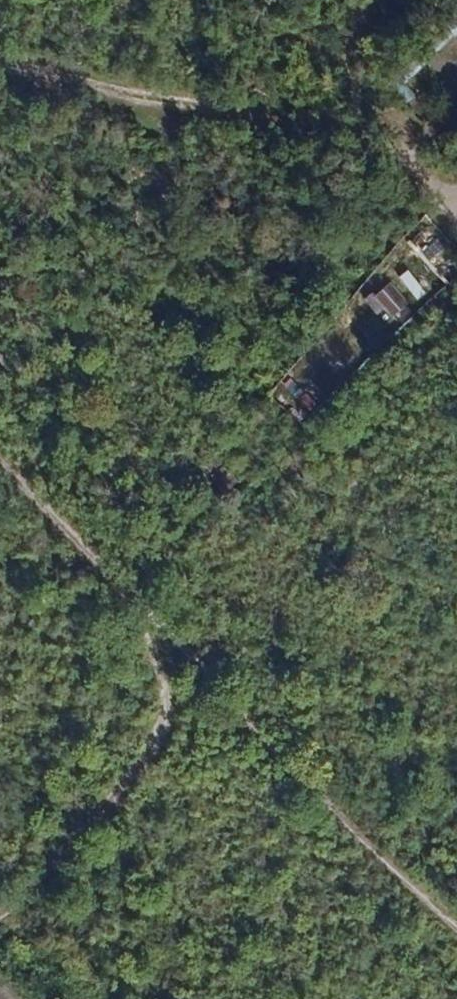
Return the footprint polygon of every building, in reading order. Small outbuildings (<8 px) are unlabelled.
[(362,301),(372,315),(380,308),(387,318),(405,303),(387,281),(362,301)]
